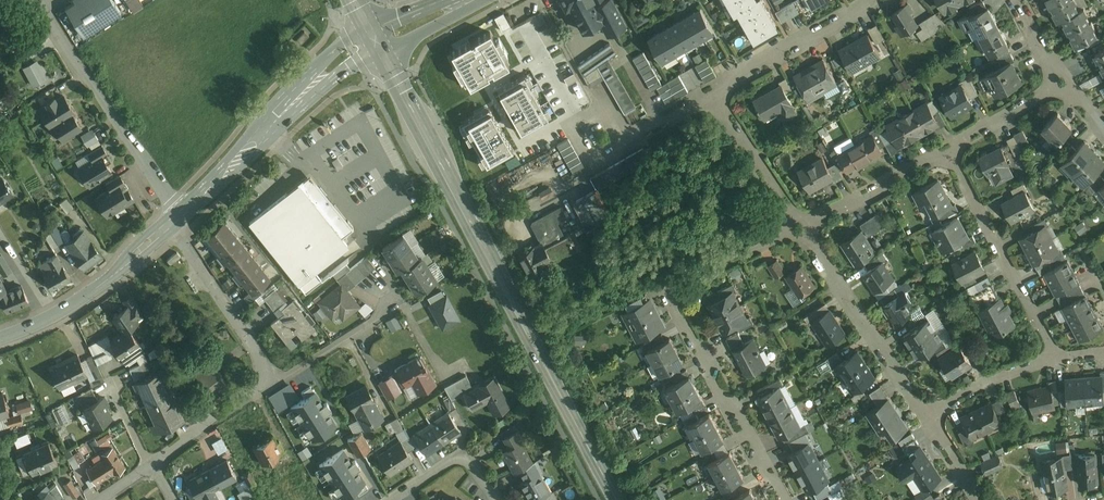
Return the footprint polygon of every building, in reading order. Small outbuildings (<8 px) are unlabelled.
[(66,8),(84,36),(121,13),(113,0),(79,0),(66,8)] [(134,14),(143,8),(139,0),(125,0),(134,14)] [(566,9),(571,7),(584,0),(561,0),(566,9)] [(571,7),(584,31),(601,22),(608,35),(625,27),(610,0),(594,9),(590,0),(584,0),(571,7)] [(594,9),(610,0),(611,0),(590,0),(594,9)] [(730,4),(735,14),(739,12),(757,1),(757,0),(737,0),(730,4)] [(739,12),(744,21),(756,15),(766,9),(761,0),(758,0),(757,1),(739,12)] [(814,7),(812,8),(812,9),(828,0),(810,0),(814,7)] [(945,10),(964,0),(939,0),(945,10)] [(1050,9),(1052,8),(1052,7),(1066,0),(1046,0),(1050,9)] [(1079,10),(1076,3),(1077,3),(1076,0),(1066,0),(1052,7),(1052,8),(1054,12),(1052,13),(1057,22),(1063,19),(1079,10)] [(983,1),(970,8),(974,16),(987,9),(983,1)] [(793,3),(787,6),(793,17),(799,13),(793,3)] [(0,7),(0,20),(11,14),(6,4),(0,7)] [(918,25),(910,13),(912,11),(908,4),(892,14),(899,25),(896,27),(902,35),(918,25)] [(793,17),(787,6),(781,9),(788,20),(793,17)] [(1079,10),(1063,19),(1065,24),(1063,24),(1068,34),(1070,33),(1070,32),(1090,22),(1090,21),(1087,15),(1088,14),(1084,7),(1079,10)] [(970,18),(975,28),(980,37),(998,27),(988,8),(974,16),(970,18)] [(714,31),(701,9),(691,15),(703,37),(714,31)] [(756,15),(744,21),(749,31),(772,18),(766,9),(756,15)] [(788,20),(781,9),(776,12),(782,23),(788,20)] [(941,20),(935,13),(928,18),(937,31),(946,26),(941,20)] [(703,37),(691,15),(681,21),(694,42),(703,37)] [(970,18),(967,17),(960,21),(966,32),(975,28),(970,18)] [(772,18),(749,31),(755,41),(777,28),(772,18)] [(937,31),(928,18),(920,23),(929,37),(937,31)] [(694,42),(681,21),(671,26),(684,48),(694,42)] [(1090,22),(1070,32),(1070,33),(1072,37),(1071,38),(1075,47),(1084,43),(1095,37),(1097,35),(1094,28),(1095,28),(1091,21),(1090,21),(1090,22)] [(885,39),(876,25),(868,30),(876,44),(885,39)] [(684,48),(671,26),(662,32),(675,54),(684,48)] [(998,27),(980,37),(990,56),(995,54),(1007,47),(1008,47),(998,27)] [(305,31),(297,39),(301,43),(309,35),(305,31)] [(456,63),(453,65),(455,69),(459,76),(461,80),(465,78),(466,79),(462,81),(466,88),(469,86),(470,88),(490,77),(488,74),(492,72),(493,74),(509,66),(504,56),(508,54),(504,48),(500,50),(499,48),(503,46),(499,39),(495,41),(490,32),(474,41),(475,41),(471,44),(470,43),(451,54),(452,55),(448,57),(452,64),(456,62),(456,63)] [(675,54),(662,32),(650,38),(663,60),(675,54)] [(868,35),(840,51),(852,72),(853,72),(851,69),(865,61),(867,64),(880,56),(868,35)] [(1095,37),(1084,43),(1087,49),(1092,47),(1098,43),(1095,37)] [(1098,43),(1092,47),(1095,53),(1103,49),(1103,42),(1103,40),(1098,43)] [(609,43),(586,59),(594,69),(597,67),(608,59),(608,60),(617,53),(609,43)] [(1007,47),(995,54),(999,61),(1011,55),(1007,47)] [(1103,65),(1103,49),(1095,53),(1102,66),(1103,65)] [(644,53),(633,59),(636,64),(647,58),(644,53)] [(1011,55),(999,61),(1002,67),(1011,62),(1011,63),(1015,61),(1011,55)] [(636,64),(639,70),(650,64),(647,58),(636,64)] [(586,59),(577,66),(583,77),(594,69),(586,59)] [(608,60),(608,59),(597,67),(624,114),(635,107),(608,60)] [(707,60),(696,66),(699,72),(710,65),(707,60)] [(795,76),(796,77),(806,95),(808,99),(817,97),(828,85),(837,83),(824,61),(815,65),(813,70),(805,71),(795,76)] [(38,62),(33,65),(31,63),(28,65),(29,67),(28,65),(24,67),(33,83),(46,76),(38,62)] [(1002,67),(978,79),(985,91),(992,87),(997,95),(1022,82),(1011,63),(1011,62),(1002,67)] [(650,64),(639,70),(642,75),(653,69),(650,64)] [(710,65),(699,72),(702,77),(713,71),(710,65)] [(653,69),(642,75),(646,80),(656,75),(653,69)] [(713,71),(702,77),(705,83),(716,76),(713,71)] [(1085,90),(1103,80),(1101,73),(1081,83),(1085,90)] [(656,75),(646,80),(649,86),(659,80),(656,75)] [(679,75),(668,82),(671,87),(682,81),(679,75)] [(549,119),(524,76),(498,91),(522,134),(549,119)] [(806,95),(796,77),(790,81),(800,99),(806,95)] [(979,95),(969,77),(959,83),(961,87),(961,86),(969,100),(979,95)] [(793,91),(787,81),(786,78),(779,82),(781,86),(782,86),(786,94),(793,91)] [(659,80),(649,86),(652,91),(657,88),(662,85),(659,80)] [(682,81),(671,87),(671,88),(674,93),(685,87),(682,81)] [(662,85),(657,88),(660,94),(671,88),(671,87),(668,82),(662,85)] [(781,86),(754,101),(765,120),(782,110),(787,118),(796,113),(791,105),(792,104),(786,94),(782,86),(781,86)] [(961,87),(954,91),(955,93),(943,100),(952,116),(972,105),(969,100),(961,86),(961,87)] [(685,87),(674,93),(677,99),(688,92),(685,87)] [(671,88),(660,94),(663,99),(674,93),(671,88)] [(674,93),(663,99),(667,104),(677,99),(674,93)] [(63,95),(56,100),(55,98),(46,103),(48,105),(40,110),(51,127),(54,125),(72,113),(74,112),(67,100),(63,95)] [(933,114),(927,103),(914,111),(926,132),(933,128),(932,127),(938,124),(939,124),(933,114)] [(489,108),(462,123),(464,125),(460,127),(464,134),(467,132),(469,135),(465,137),(469,144),(473,142),(482,157),(478,159),(482,166),(485,164),(487,166),(513,151),(489,108)] [(900,118),(912,139),(920,135),(919,135),(925,132),(926,132),(914,111),(900,118)] [(946,124),(939,111),(933,114),(939,124),(938,124),(940,128),(946,124)] [(72,113),(54,125),(63,139),(79,130),(81,128),(72,113)] [(1058,113),(1042,129),(1056,143),(1061,139),(1061,140),(1063,138),(1062,137),(1072,128),(1058,113)] [(912,139),(900,118),(887,126),(895,139),(899,146),(905,143),(912,139)] [(885,144),(876,127),(870,131),(872,136),(873,135),(880,148),(886,144),(885,144)] [(88,147),(100,142),(94,128),(82,133),(88,147)] [(1022,130),(1014,135),(1014,136),(1023,151),(1030,143),(1022,130)] [(872,136),(856,145),(865,161),(882,151),(880,148),(873,135),(872,136)] [(1023,151),(1014,136),(1007,140),(1015,155),(1023,151)] [(851,137),(835,147),(836,149),(839,154),(856,145),(851,137)] [(584,167),(568,139),(557,145),(573,173),(584,167)] [(899,146),(895,139),(885,144),(886,144),(892,155),(901,150),(899,146)] [(1085,141),(1063,163),(1064,163),(1064,164),(1066,162),(1074,171),(1073,172),(1073,173),(1095,152),(1085,141)] [(778,142),(767,149),(770,154),(782,148),(778,142)] [(108,154),(102,145),(88,154),(92,160),(101,155),(103,157),(108,154)] [(839,154),(838,154),(845,167),(848,171),(865,161),(856,145),(839,154)] [(1072,145),(1056,160),(1061,166),(1064,163),(1063,163),(1076,150),(1072,145)] [(1009,164),(1001,148),(1000,148),(1001,148),(985,156),(980,159),(988,175),(994,172),(999,181),(996,182),(997,183),(1013,175),(1008,165),(1009,164)] [(845,167),(838,154),(839,154),(836,149),(830,153),(836,163),(840,170),(845,167)] [(1073,173),(1074,173),(1075,172),(1084,181),(1082,182),(1083,183),(1096,171),(1103,163),(1103,161),(1095,152),(1073,173)] [(92,160),(79,168),(89,185),(92,183),(94,184),(97,182),(98,180),(98,179),(99,181),(100,180),(100,179),(111,172),(103,157),(101,155),(92,160)] [(799,172),(799,173),(802,172),(811,189),(809,190),(809,191),(823,184),(821,181),(831,175),(835,182),(844,177),(840,170),(836,163),(828,167),(823,159),(799,172)] [(599,181),(603,187),(629,172),(623,160),(592,177),(595,183),(599,181)] [(1096,171),(1083,183),(1080,185),(1085,190),(1088,187),(1101,176),(1096,171)] [(254,220),(250,223),(306,293),(324,279),(318,271),(350,246),(342,235),(352,228),(322,189),(311,176),(254,220)] [(1088,187),(1094,194),(1101,188),(1101,187),(1103,185),(1103,179),(1102,176),(1101,176),(1088,187)] [(0,180),(0,202),(13,194),(3,178),(0,180)] [(951,206),(938,180),(914,193),(920,205),(927,201),(934,215),(934,216),(938,214),(952,207),(951,206)] [(1024,183),(1011,190),(1015,197),(1025,192),(1025,193),(1028,191),(1024,183)] [(119,185),(97,198),(107,215),(110,213),(112,214),(115,212),(116,210),(123,205),(124,206),(127,205),(134,201),(127,190),(124,192),(119,185)] [(1025,192),(1015,197),(1003,204),(1012,221),(1024,215),(1026,214),(1025,212),(1032,208),(1033,210),(1034,210),(1025,193),(1025,192)] [(67,198),(61,203),(68,211),(74,206),(67,198)] [(938,214),(934,216),(934,215),(931,216),(935,223),(959,210),(955,204),(951,206),(952,207),(938,214)] [(562,208),(533,224),(542,242),(541,242),(544,248),(545,248),(565,237),(558,223),(567,218),(562,208)] [(224,212),(209,224),(213,230),(224,221),(229,218),(224,212)] [(611,213),(586,226),(590,233),(615,220),(611,213)] [(877,213),(861,224),(868,236),(885,225),(877,214),(877,213)] [(958,218),(939,228),(935,230),(939,239),(938,240),(938,241),(937,242),(943,252),(958,244),(969,238),(968,238),(958,218)] [(1045,219),(1033,225),(1036,231),(1045,227),(1048,225),(1045,219)] [(1083,220),(1075,226),(1081,233),(1088,227),(1083,220)] [(213,230),(207,234),(215,244),(232,231),(224,221),(213,230)] [(60,232),(56,226),(49,229),(59,244),(65,241),(60,232)] [(1036,231),(1021,239),(1028,251),(1051,239),(1045,227),(1036,231)] [(68,230),(65,229),(60,232),(65,241),(67,244),(72,240),(70,237),(70,234),(68,230)] [(67,244),(66,245),(73,254),(72,254),(73,254),(91,241),(84,231),(72,240),(67,244)] [(232,231),(215,244),(222,253),(239,240),(232,231)] [(861,231),(842,243),(856,264),(874,252),(861,231)] [(403,235),(383,248),(390,259),(411,247),(403,235)] [(969,238),(958,244),(961,250),(976,242),(973,235),(968,238),(969,238)] [(565,237),(545,248),(551,259),(556,257),(558,259),(575,251),(567,236),(565,237)] [(1051,239),(1028,251),(1034,263),(1048,256),(1058,251),(1057,250),(1051,239)] [(239,240),(222,253),(229,263),(247,249),(239,240)] [(91,241),(73,254),(84,269),(102,255),(91,241)] [(541,242),(519,255),(528,272),(551,259),(545,248),(544,248),(541,242)] [(411,247),(390,259),(398,272),(402,269),(401,269),(418,258),(411,247)] [(1058,251),(1048,256),(1052,262),(1060,257),(1064,255),(1061,248),(1057,250),(1058,251)] [(247,249),(229,263),(237,272),(254,258),(247,249)] [(976,252),(970,255),(962,260),(963,262),(956,265),(955,263),(954,264),(963,281),(974,275),(985,270),(976,252)] [(868,263),(872,269),(881,263),(887,259),(883,253),(868,263)] [(0,257),(0,271),(5,278),(13,273),(2,255),(0,257)] [(70,279),(57,255),(47,260),(53,270),(44,275),(52,290),(70,279)] [(778,255),(768,262),(776,276),(787,269),(778,255)] [(375,268),(366,256),(365,257),(361,260),(370,272),(375,268)] [(418,258),(401,269),(402,269),(409,281),(429,268),(422,256),(418,258)] [(254,258),(237,272),(244,281),(261,268),(254,258)] [(370,272),(361,260),(356,264),(365,276),(370,272)] [(1052,269),(1044,273),(1050,284),(1073,272),(1068,261),(1052,269)] [(346,272),(351,269),(347,263),(333,274),(337,280),(346,272)] [(872,269),(863,275),(875,292),(894,279),(890,273),(888,274),(881,263),(872,269)] [(1049,263),(1038,269),(1041,275),(1044,273),(1052,269),(1049,263)] [(365,276),(356,264),(351,269),(360,280),(365,276)] [(730,271),(733,276),(743,272),(741,266),(730,271)] [(815,286),(801,266),(787,276),(800,296),(815,286)] [(261,268),(244,281),(252,290),(252,291),(259,285),(269,277),(261,268)] [(429,268),(409,281),(417,293),(437,280),(429,268)] [(360,280),(351,269),(346,272),(355,284),(360,280)] [(355,284),(346,272),(337,280),(341,285),(341,284),(347,291),(355,284)] [(738,282),(747,277),(744,272),(735,276),(738,282)] [(1073,272),(1050,284),(1056,296),(1056,295),(1068,289),(1079,283),(1073,272)] [(974,275),(963,281),(966,287),(970,285),(978,281),(974,275)] [(282,277),(276,282),(288,296),(294,291),(282,277)] [(992,283),(971,294),(975,301),(984,296),(988,304),(1000,298),(992,283)] [(1079,283),(1068,289),(1071,295),(1082,289),(1079,283)] [(341,285),(320,302),(327,312),(334,307),(343,318),(359,306),(347,291),(341,284),(341,285)] [(733,284),(719,291),(722,298),(733,292),(733,293),(737,291),(733,284)] [(259,285),(252,291),(252,290),(244,296),(249,302),(264,290),(259,285)] [(0,294),(0,304),(4,303),(8,311),(28,303),(21,286),(0,294)] [(285,302),(275,289),(264,297),(274,310),(285,302)] [(895,289),(879,299),(884,305),(899,295),(895,289)] [(1056,295),(1056,296),(1059,301),(1071,295),(1068,289),(1056,295)] [(1082,289),(1071,295),(1074,301),(1085,295),(1082,289)] [(431,303),(444,296),(441,290),(428,297),(431,303)] [(722,298),(709,305),(716,318),(740,306),(733,293),(733,292),(722,298)] [(899,295),(884,305),(890,315),(896,323),(911,313),(906,306),(912,301),(906,292),(900,296),(899,295)] [(461,319),(447,294),(444,296),(431,303),(428,305),(442,330),(461,319)] [(646,294),(626,304),(630,310),(649,300),(646,294)] [(1071,295),(1059,301),(1062,307),(1074,301),(1071,295)] [(1074,301),(1062,307),(1068,318),(1091,306),(1086,295),(1085,295),(1074,301)] [(988,304),(979,309),(993,336),(1015,325),(1008,313),(1012,311),(1008,304),(1004,306),(1000,298),(988,304)] [(316,329),(293,300),(281,309),(285,313),(271,323),(284,339),(297,329),(304,338),(316,329)] [(630,310),(625,313),(625,314),(628,312),(636,326),(633,328),(639,339),(664,326),(650,300),(649,300),(630,310)] [(365,316),(374,309),(368,301),(359,308),(365,316)] [(142,315),(137,303),(129,308),(136,319),(142,315)] [(845,333),(836,319),(826,303),(804,317),(809,324),(813,322),(828,344),(845,333)] [(128,307),(124,309),(121,306),(118,308),(120,312),(113,317),(124,331),(129,328),(138,322),(136,319),(129,308),(128,307)] [(740,306),(716,318),(723,331),(736,324),(747,319),(746,318),(740,306)] [(1091,306),(1068,318),(1074,329),(1097,317),(1091,306)] [(926,314),(916,321),(919,326),(929,319),(926,314)] [(392,331),(402,326),(397,315),(387,320),(392,331)] [(750,316),(746,318),(747,319),(736,324),(740,331),(754,324),(750,316)] [(1097,317),(1074,329),(1080,340),(1103,328),(1097,317)] [(919,326),(911,332),(904,336),(911,347),(936,330),(929,319),(919,326)] [(111,340),(111,341),(113,344),(121,357),(129,352),(140,344),(129,328),(124,331),(111,340)] [(936,330),(911,347),(918,357),(933,347),(943,340),(936,330)] [(739,332),(730,336),(727,338),(733,349),(745,343),(739,332)] [(662,334),(641,345),(645,351),(648,350),(648,349),(665,340),(662,334)] [(111,340),(108,335),(102,338),(108,347),(113,344),(111,341),(111,340)] [(970,346),(964,335),(955,340),(959,346),(960,346),(963,351),(970,346)] [(102,338),(88,346),(91,352),(97,364),(112,357),(106,348),(108,347),(102,338)] [(665,340),(648,349),(648,350),(655,362),(677,350),(670,338),(665,340)] [(745,343),(733,349),(746,375),(767,364),(767,363),(765,364),(759,352),(760,352),(753,339),(745,343)] [(943,340),(933,347),(937,352),(947,346),(943,340)] [(140,344),(129,352),(134,359),(145,351),(140,344)] [(959,346),(942,358),(942,361),(945,366),(948,367),(953,374),(951,376),(952,377),(972,364),(970,361),(963,351),(960,346),(959,346)] [(479,349),(469,354),(475,364),(485,359),(479,349)] [(677,350),(655,362),(661,374),(661,375),(679,366),(683,363),(677,350)] [(836,366),(845,378),(866,364),(858,351),(844,361),(838,352),(826,359),(832,368),(836,366)] [(97,364),(91,352),(93,356),(86,359),(95,378),(95,379),(102,375),(97,364)] [(129,352),(121,357),(126,364),(134,359),(129,352)] [(78,354),(50,367),(60,388),(87,375),(81,361),(78,354)] [(416,358),(398,368),(395,370),(403,385),(406,383),(412,380),(418,392),(435,383),(421,356),(416,359),(416,358)] [(95,378),(86,359),(81,361),(87,375),(90,381),(95,378)] [(141,364),(129,369),(135,380),(146,374),(141,364)] [(866,364),(845,378),(853,391),(860,386),(875,377),(866,364)] [(215,366),(199,379),(210,394),(227,381),(215,366)] [(679,366),(661,375),(661,374),(658,376),(662,383),(672,377),(682,372),(679,366)] [(687,369),(682,372),(672,377),(675,383),(690,375),(687,369)] [(161,371),(134,383),(138,390),(140,389),(145,399),(148,397),(152,404),(169,396),(167,392),(170,390),(161,371)] [(102,375),(95,379),(95,378),(90,381),(93,387),(105,380),(102,375)] [(466,375),(451,382),(459,396),(464,394),(463,393),(473,388),(466,375)] [(493,377),(480,384),(479,383),(478,384),(479,385),(473,388),(463,393),(464,394),(472,409),(490,399),(496,411),(494,412),(494,413),(509,405),(493,375),(493,376),(493,377)] [(675,383),(667,388),(679,411),(690,405),(702,399),(690,375),(675,383)] [(400,390),(392,376),(379,383),(388,397),(400,390)] [(1094,377),(1084,377),(1086,411),(1087,411),(1086,400),(1093,400),(1094,403),(1103,402),(1102,391),(1102,376),(1101,376),(1101,378),(1094,379),(1094,377)] [(1084,377),(1066,379),(1067,392),(1067,396),(1068,396),(1068,405),(1078,404),(1077,401),(1085,400),(1086,411),(1084,377)] [(781,378),(758,390),(761,396),(779,386),(780,387),(784,385),(781,378)] [(1056,380),(1049,381),(1050,386),(1051,386),(1052,394),(1059,393),(1059,392),(1056,380)] [(292,382),(269,395),(279,411),(305,396),(302,392),(298,394),(292,382)] [(459,396),(451,382),(444,386),(452,400),(459,396)] [(365,386),(347,396),(362,423),(369,419),(371,421),(372,423),(383,418),(373,400),(365,386)] [(761,396),(758,397),(769,418),(790,407),(780,387),(779,386),(761,396)] [(860,386),(853,391),(855,395),(852,397),(856,402),(866,395),(860,386)] [(881,386),(870,393),(878,406),(889,399),(881,386)] [(1050,386),(1029,391),(1033,412),(1055,408),(1052,394),(1051,386),(1050,386)] [(91,388),(77,396),(81,402),(95,394),(91,388)] [(1015,390),(1007,394),(1013,407),(1021,404),(1015,390)] [(189,391),(181,395),(187,407),(195,403),(189,391)] [(323,404),(315,391),(291,407),(313,440),(337,425),(328,412),(332,410),(327,402),(323,404)] [(1067,392),(1059,392),(1059,393),(1061,405),(1068,405),(1068,396),(1067,396),(1067,392)] [(0,394),(0,418),(9,415),(2,393),(0,394)] [(169,396),(152,404),(155,411),(151,413),(156,423),(153,424),(157,431),(183,419),(174,399),(171,401),(169,396)] [(449,396),(444,399),(450,410),(455,407),(449,396)] [(30,398),(16,402),(19,412),(33,408),(30,398)] [(102,398),(84,408),(94,426),(112,416),(102,398)] [(702,399),(690,405),(695,414),(696,413),(707,408),(702,399)] [(895,407),(889,399),(878,406),(867,414),(880,433),(888,428),(894,436),(907,428),(900,418),(899,419),(894,412),(895,411),(895,410),(895,408),(895,407)] [(1001,399),(992,403),(998,415),(1006,411),(1001,399)] [(991,403),(977,410),(977,409),(977,410),(987,430),(1002,423),(992,403),(992,402),(991,403)] [(790,407),(769,418),(775,430),(778,428),(782,436),(801,427),(800,426),(796,417),(792,419),(787,410),(791,408),(790,407)] [(1041,417),(1058,413),(1056,408),(1040,412),(1041,417)] [(977,410),(963,417),(963,416),(962,417),(968,428),(972,437),(973,437),(987,430),(977,410)] [(448,412),(431,423),(443,442),(460,431),(448,412)] [(695,414),(684,420),(687,426),(691,424),(699,419),(696,413),(695,414)] [(699,419),(691,424),(698,437),(717,427),(710,413),(699,419)] [(21,415),(7,419),(9,426),(23,422),(21,415)] [(397,417),(390,421),(396,432),(403,428),(397,417)] [(431,423),(414,434),(427,453),(443,442),(431,423)] [(801,427),(782,436),(786,443),(810,431),(806,423),(800,426),(801,427)] [(717,427),(698,437),(704,450),(705,450),(713,446),(724,440),(717,427)] [(968,428),(959,432),(965,445),(975,441),(973,437),(972,437),(968,428)] [(518,429),(504,437),(509,447),(510,448),(520,442),(524,440),(518,429)] [(17,445),(32,441),(29,432),(14,436),(17,445)] [(371,448),(361,432),(355,435),(364,451),(371,448)] [(912,432),(899,441),(907,453),(920,445),(912,432)] [(107,434),(93,443),(98,451),(112,443),(107,434)] [(364,451),(355,435),(348,439),(357,455),(359,454),(364,451)] [(276,443),(272,436),(253,447),(262,464),(285,452),(279,441),(276,443)] [(414,448),(407,436),(401,441),(408,452),(414,448)] [(401,441),(378,456),(389,473),(412,458),(408,452),(401,441)] [(49,442),(24,453),(32,473),(57,462),(49,442)] [(520,442),(510,448),(509,447),(503,450),(508,460),(515,471),(523,467),(532,462),(523,446),(520,442)] [(889,446),(897,457),(904,453),(897,442),(889,446)] [(809,443),(788,454),(797,472),(819,460),(809,443)] [(420,446),(415,449),(421,460),(426,457),(420,446)] [(713,446),(705,450),(704,450),(701,452),(704,458),(716,451),(713,446)] [(125,467),(113,447),(102,454),(105,458),(114,472),(115,474),(125,467)] [(81,448),(73,452),(78,462),(86,458),(81,448)] [(343,449),(320,465),(341,497),(365,482),(343,449)] [(923,488),(941,476),(923,449),(905,461),(906,462),(898,467),(906,480),(908,479),(906,476),(912,472),(923,488)] [(716,451),(704,458),(707,464),(709,463),(719,457),(716,451)] [(719,457),(709,463),(716,476),(737,465),(730,451),(719,457)] [(982,460),(987,473),(1005,467),(1000,453),(982,460)] [(1071,454),(1061,456),(1061,457),(1062,457),(1064,469),(1072,468),(1071,454)] [(1079,454),(1071,454),(1072,468),(1079,468),(1078,455),(1079,455),(1079,454)] [(1079,455),(1078,455),(1079,468),(1081,484),(1091,483),(1091,481),(1098,480),(1096,454),(1079,455)] [(80,466),(73,455),(67,458),(74,469),(80,466)] [(1061,457),(1042,461),(1045,476),(1048,476),(1050,489),(1067,486),(1064,469),(1062,457),(1061,457)] [(105,458),(87,469),(96,483),(114,472),(105,458)] [(228,460),(210,469),(219,486),(237,477),(228,460)] [(532,462),(523,467),(528,477),(538,471),(539,472),(542,471),(536,460),(532,462)] [(819,460),(797,472),(808,491),(820,484),(821,483),(828,479),(819,460)] [(737,465),(716,476),(723,489),(734,484),(744,478),(737,465)] [(210,469),(188,481),(197,498),(194,499),(219,499),(213,489),(219,486),(210,469)] [(257,483),(249,470),(243,474),(250,487),(257,483)] [(520,482),(527,494),(529,492),(534,499),(537,499),(550,493),(539,472),(538,471),(528,477),(520,482)] [(80,493),(71,479),(64,484),(73,498),(80,493)] [(834,490),(843,487),(841,480),(832,482),(834,490)] [(47,491),(55,499),(57,499),(63,495),(56,484),(47,491)] [(734,484),(723,489),(721,490),(724,496),(737,490),(734,484)] [(241,493),(240,492),(238,494),(242,499),(243,499),(254,494),(251,487),(241,493)] [(927,487),(916,494),(920,499),(929,499),(934,497),(927,487)] [(828,495),(831,499),(847,499),(841,488),(828,495)] [(724,496),(726,499),(731,499),(740,495),(737,490),(724,496)] [(731,499),(756,499),(750,490),(740,495),(731,499)] [(47,491),(38,499),(55,499),(47,491)] [(537,499),(557,499),(552,491),(550,493),(537,499)]
